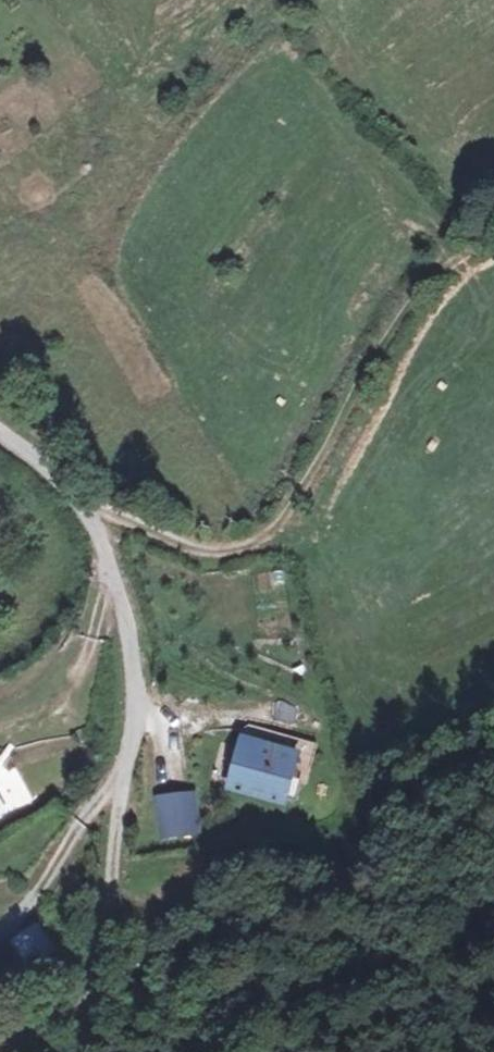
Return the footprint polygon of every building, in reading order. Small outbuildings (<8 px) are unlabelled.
[(295,751),(251,739),(250,744),(242,743),(231,779),(283,794),(285,787),(293,788),(298,772),(291,770),(295,751)] [(157,804),(165,839),(198,831),(190,796),(157,804)] [(60,960),(46,933),(21,947),(37,973),(60,960)]
